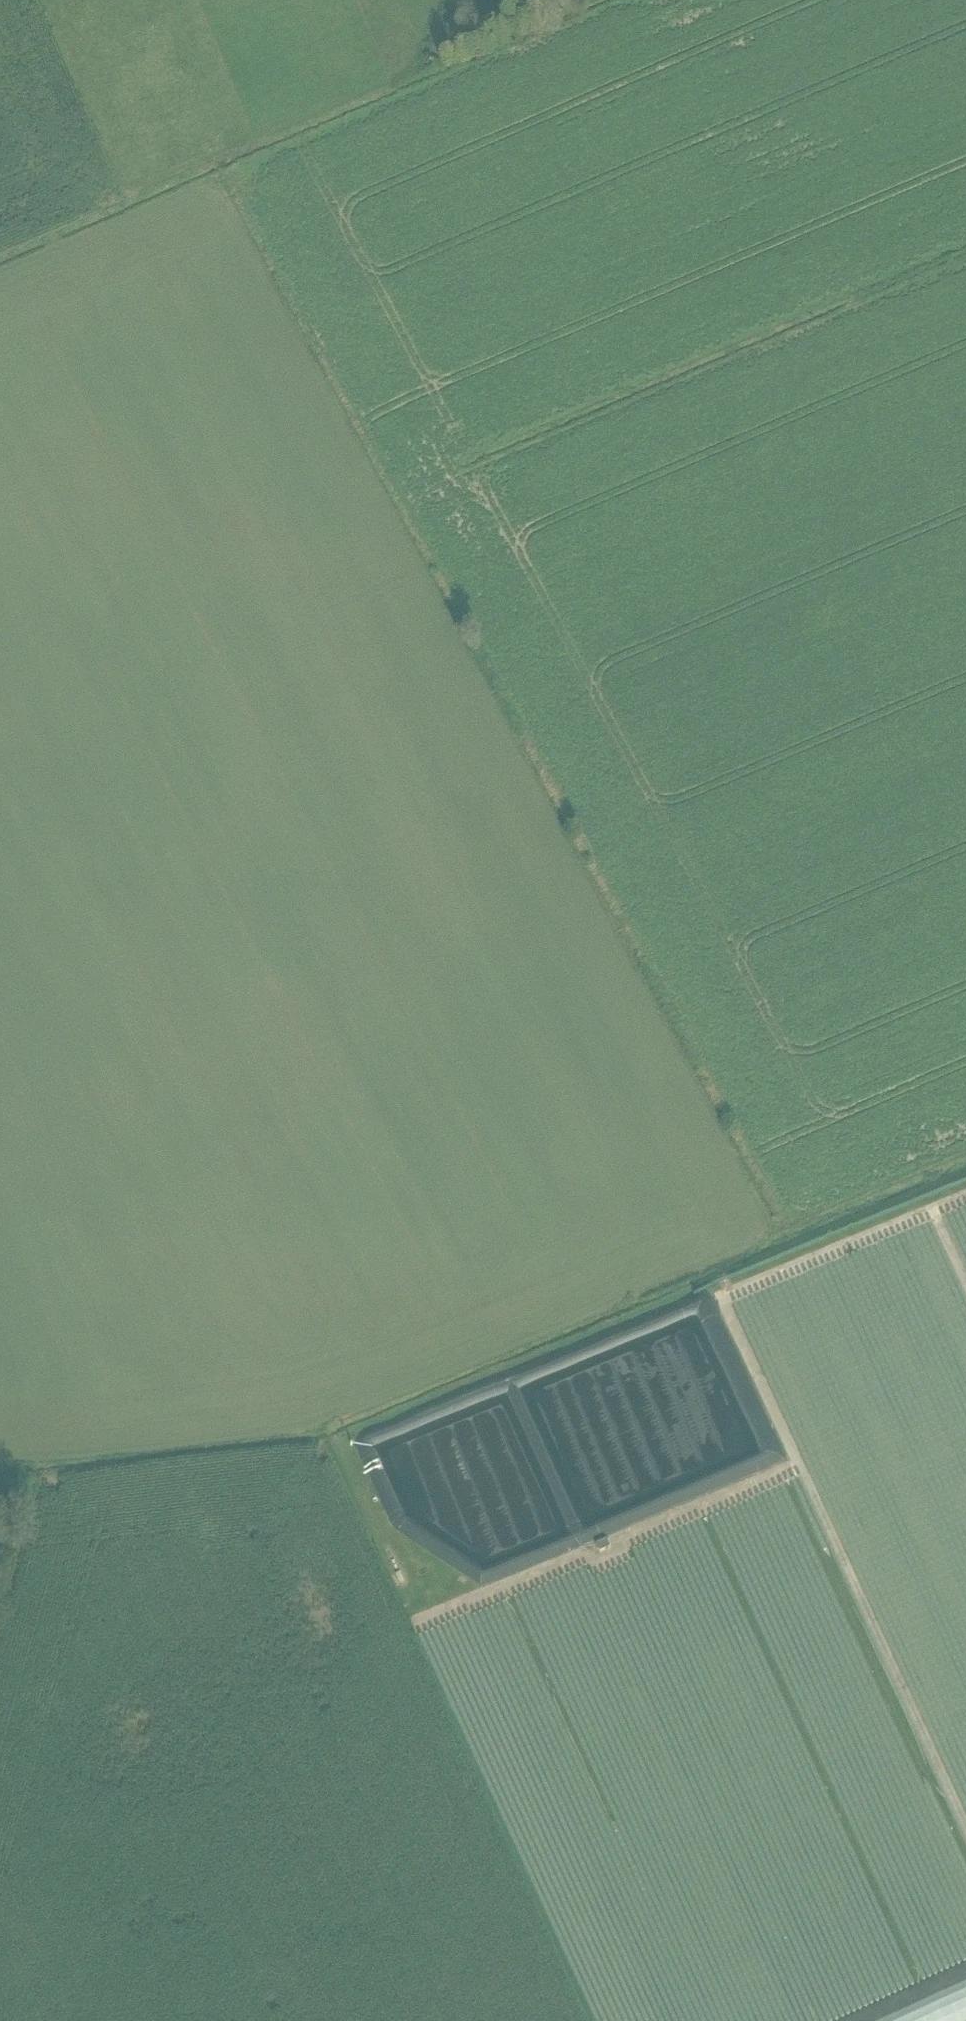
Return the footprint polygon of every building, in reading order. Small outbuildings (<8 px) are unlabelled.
[(886,2020),(965,2020),(965,1984),(886,2020)]
